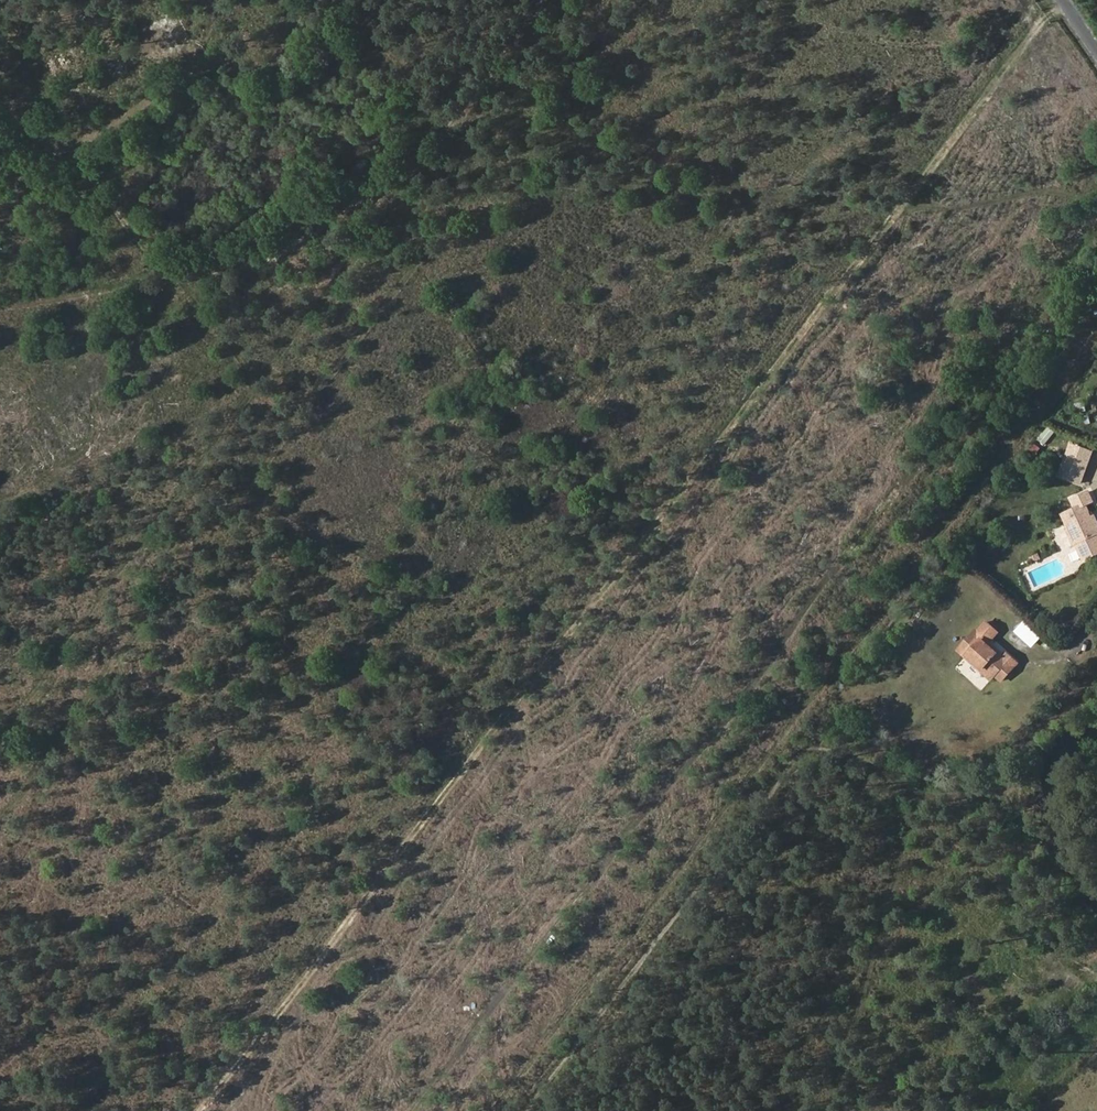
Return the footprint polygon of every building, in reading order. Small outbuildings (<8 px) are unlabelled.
[(1093,452),(1073,444),(1069,455),(1090,462),(1093,452)] [(1090,462),(1069,455),(1061,475),(1082,483),(1090,462)] [(1079,510),(1067,515),(1073,530),(1077,530),(1082,541),(1079,545),(1087,561),(1096,557),(1096,518),(1095,519),(1089,506),(1096,502),(1091,493),(1074,501),(1079,510)] [(1069,531),(1075,547),(1079,545),(1082,541),(1077,530),(1073,530),(1069,531)] [(1015,630),(1032,645),(1040,636),(1023,621),(1015,630)] [(983,632),(994,642),(1002,633),(992,623),(983,632)] [(983,632),(981,630),(962,650),(970,657),(972,656),(996,678),(1000,675),(1007,682),(1022,664),(1011,652),(1008,655),(994,642),(983,632)]
